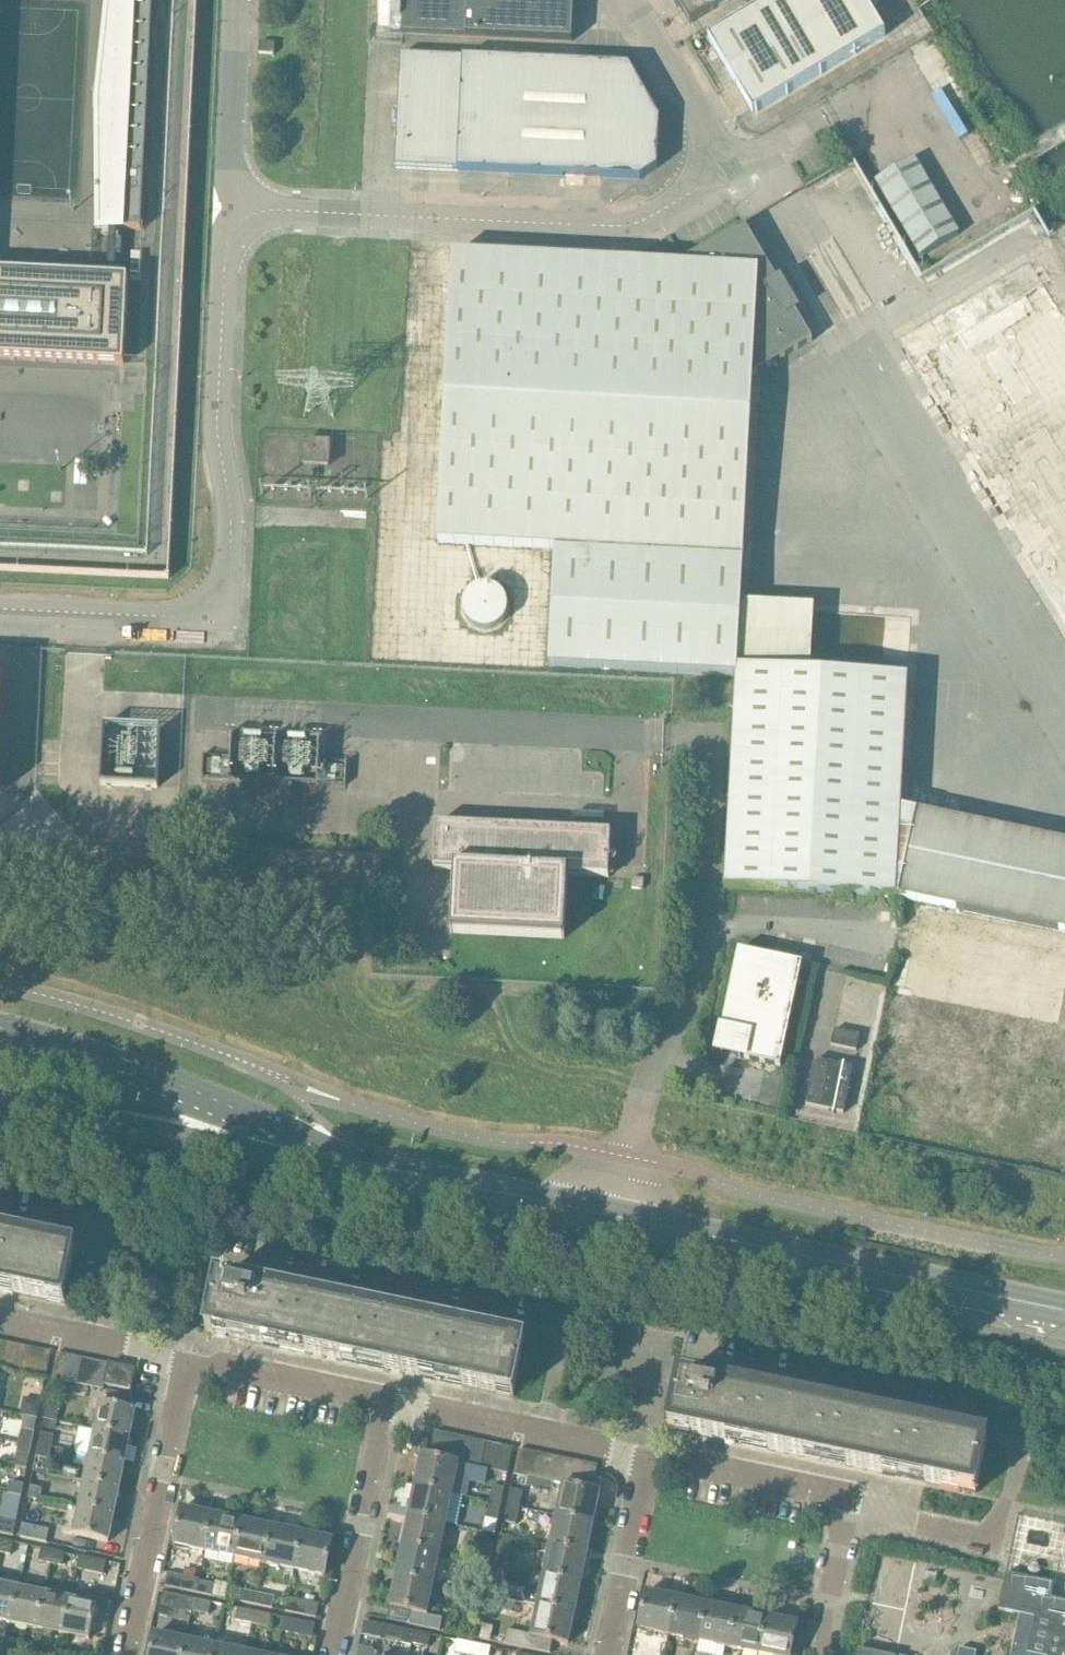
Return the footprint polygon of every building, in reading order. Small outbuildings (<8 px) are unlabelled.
[(119,231),(121,231),(121,229),(143,230),(154,0),(114,0),(105,101),(104,231),(119,231)] [(574,0),(403,0),(401,34),(572,42),(574,0)] [(691,24),(732,0),(676,0),(691,24)] [(708,38),(754,115),(886,36),(864,0),(773,0),(708,38)] [(274,55),(275,44),(260,43),(259,54),(274,55)] [(640,180),(658,169),(660,121),(629,67),(400,55),(395,168),(640,180)] [(123,368),(127,285),(127,283),(0,277),(0,362),(123,368)] [(330,443),(305,442),(304,465),(328,467),(330,443)] [(259,782),(258,804),(289,806),(291,784),(259,782)] [(611,833),(436,824),(434,869),(454,870),(451,933),(565,939),(568,876),(608,878),(611,833)] [(644,879),(632,878),(632,887),(644,887),(644,879)] [(740,951),(722,1033),(723,1033),(719,1051),(747,1057),(746,1060),(782,1067),(804,964),(740,951)] [(836,1029),(832,1046),(859,1052),(862,1035),(836,1029)] [(806,1106),(844,1114),(845,1114),(855,1067),(816,1059),(806,1106)] [(65,1304),(71,1273),(76,1253),(62,1250),(0,1237),(0,1290),(65,1304)] [(514,1397),(514,1395),(526,1344),(524,1343),(524,1346),(247,1289),(248,1287),(218,1280),(207,1333),(213,1334),(315,1356),(432,1380),(514,1397)] [(8,1370),(13,1344),(0,1341),(0,1368),(8,1370)] [(25,1346),(13,1344),(8,1370),(20,1373),(25,1346)] [(38,1349),(25,1346),(20,1373),(33,1375),(38,1349)] [(51,1352),(38,1349),(33,1375),(46,1378),(51,1352)] [(65,1382),(71,1356),(58,1353),(52,1379),(65,1382)] [(84,1359),(71,1356),(65,1382),(79,1385),(84,1359)] [(79,1385),(91,1387),(96,1361),(84,1359),(79,1385)] [(91,1387),(104,1390),(105,1386),(109,1365),(109,1364),(96,1361),(91,1387)] [(105,1386),(131,1392),(136,1371),(109,1365),(105,1386)] [(976,1494),(976,1493),(987,1440),(986,1440),(985,1442),(709,1385),(710,1383),(680,1376),(669,1430),(976,1494)] [(95,1430),(130,1437),(135,1411),(128,1409),(131,1397),(107,1392),(105,1404),(100,1404),(95,1430)] [(47,1407),(44,1420),(57,1422),(60,1410),(47,1407)] [(420,1437),(417,1454),(422,1455),(429,1457),(433,1439),(435,1432),(422,1429),(420,1437)] [(35,1433),(22,1430),(20,1442),(33,1445),(35,1433)] [(124,1464),(130,1437),(95,1430),(90,1456),(124,1464)] [(433,1439),(429,1457),(442,1460),(448,1434),(435,1432),(433,1439)] [(54,1436),(41,1433),(39,1446),(52,1449),(54,1436)] [(448,1434),(442,1460),(456,1463),(461,1437),(448,1434)] [(461,1437),(456,1463),(459,1463),(468,1465),(474,1440),(461,1437)] [(474,1440),(468,1465),(481,1468),(487,1442),(474,1440)] [(16,1467),(28,1469),(33,1445),(20,1442),(17,1454),(18,1454),(16,1467)] [(487,1442),(481,1468),(494,1471),(499,1445),(487,1442)] [(499,1445),(494,1471),(508,1474),(513,1448),(499,1445)] [(37,1457),(50,1460),(52,1449),(39,1446),(37,1457)] [(533,1452),(519,1449),(514,1475),(527,1477),(533,1452)] [(545,1454),(533,1452),(527,1477),(540,1480),(545,1454)] [(559,1457),(545,1454),(540,1480),(553,1483),(559,1457)] [(422,1455),(416,1486),(453,1494),(459,1463),(456,1463),(442,1460),(429,1457),(422,1455)] [(119,1490),(124,1464),(90,1456),(85,1482),(119,1490)] [(571,1460),(559,1457),(553,1483),(563,1485),(566,1486),(571,1460)] [(584,1462),(571,1460),(566,1486),(579,1488),(584,1462)] [(598,1465),(584,1462),(579,1488),(593,1491),(598,1465)] [(11,1482),(9,1494),(22,1496),(25,1484),(11,1482)] [(114,1516),(119,1490),(85,1482),(80,1509),(114,1516)] [(506,1487),(493,1485),(490,1502),(502,1504),(506,1487)] [(563,1485),(556,1516),(594,1524),(601,1493),(593,1491),(579,1488),(566,1486),(563,1485)] [(30,1486),(28,1498),(41,1501),(44,1489),(30,1486)] [(416,1486),(409,1516),(446,1524),(453,1494),(416,1486)] [(524,1492),(511,1489),(508,1506),(520,1508),(524,1492)] [(13,1536),(16,1524),(17,1524),(22,1496),(9,1494),(3,1521),(0,1520),(0,1533),(13,1536)] [(486,1519),(499,1522),(502,1504),(490,1502),(486,1519)] [(505,1522),(517,1525),(520,1508),(508,1506),(505,1522)] [(114,1516),(80,1509),(74,1536),(108,1543),(114,1516)] [(205,1552),(212,1515),(182,1509),(174,1546),(205,1552)] [(243,1521),(212,1515),(205,1552),(235,1559),(243,1521)] [(409,1516),(403,1546),(440,1554),(446,1524),(409,1516)] [(588,1553),(594,1524),(556,1516),(550,1546),(588,1553)] [(272,1528),(243,1521),(235,1559),(264,1565),(272,1528)] [(23,1525),(20,1537),(47,1543),(50,1530),(23,1525)] [(264,1565),(295,1571),(303,1534),(272,1528),(264,1565)] [(303,1534),(295,1571),(324,1577),(332,1540),(303,1534)] [(502,1535),(495,1565),(507,1568),(514,1538),(502,1535)] [(14,1543),(2,1540),(0,1550),(0,1553),(11,1555),(14,1543)] [(493,1547),(481,1544),(477,1562),(490,1564),(493,1547)] [(403,1546),(397,1576),(434,1584),(440,1554),(403,1546)] [(582,1583),(588,1553),(550,1546),(544,1575),(532,1572),(531,1573),(582,1583)] [(42,1548),(40,1561),(51,1564),(54,1551),(42,1548)] [(64,1566),(66,1553),(54,1551),(51,1564),(64,1566)] [(80,1557),(77,1569),(103,1575),(106,1562),(80,1557)] [(473,1579),(486,1582),(490,1564),(477,1562),(473,1579)] [(492,1583),(504,1585),(507,1568),(495,1565),(492,1583)] [(168,1573),(166,1587),(196,1593),(199,1581),(199,1580),(168,1573)] [(575,1614),(582,1583),(531,1573),(525,1603),(538,1606),(575,1614)] [(1006,1575),(999,1611),(1020,1615),(1012,1654),(1064,1654),(1064,1607),(1051,1604),(1056,1584),(1054,1584),(1054,1585),(1008,1576),(1008,1575),(1007,1574),(1006,1575)] [(397,1576),(390,1607),(413,1612),(410,1624),(441,1631),(443,1618),(427,1615),(434,1584),(397,1576)] [(213,1596),(215,1585),(199,1581),(196,1593),(213,1596)] [(0,1586),(0,1622),(11,1624),(18,1589),(0,1586)] [(45,1595),(18,1589),(11,1624),(37,1630),(45,1595)] [(242,1590),(240,1602),(256,1606),(258,1593),(242,1590)] [(670,1636),(677,1598),(647,1592),(639,1629),(670,1636)] [(192,1614),(192,1612),(195,1600),(164,1593),(161,1608),(192,1614)] [(273,1609),(276,1597),(258,1593),(256,1606),(273,1609)] [(37,1630),(63,1635),(70,1600),(45,1595),(37,1630)] [(289,1598),(286,1612),(315,1619),(318,1605),(289,1598)] [(707,1604),(677,1598),(670,1636),(699,1642),(707,1604)] [(70,1600),(63,1635),(90,1641),(97,1606),(70,1600)] [(209,1615),(212,1603),(195,1600),(192,1612),(209,1615)] [(737,1611),(707,1604),(699,1642),(729,1648),(737,1611)] [(575,1614),(538,1606),(532,1635),(507,1630),(504,1644),(551,1654),(554,1642),(569,1645),(575,1614)] [(238,1608),(236,1621),(252,1624),(255,1612),(238,1608)] [(729,1648),(759,1654),(767,1617),(737,1611),(729,1648)] [(269,1627),(272,1615),(255,1612),(252,1624),(269,1627)] [(759,1654),(760,1654),(791,1654),(798,1624),(767,1617),(759,1654)] [(285,1619),(282,1633),(312,1639),(315,1625),(285,1619)] [(412,1644),(415,1632),(365,1622),(362,1635),(381,1638),(381,1639),(396,1643),(394,1654),(402,1654),(406,1654),(408,1645),(411,1646),(412,1644)] [(483,1625),(480,1639),(491,1642),(494,1627),(483,1625)] [(432,1635),(415,1632),(412,1644),(429,1647),(432,1635)] [(186,1641),(156,1634),(151,1654),(183,1654),(186,1641)] [(186,1641),(183,1654),(215,1654),(216,1647),(186,1641)] [(466,1654),(472,1654),(475,1644),(458,1641),(456,1653),(466,1654)] [(475,1644),(472,1654),(490,1654),(491,1648),(475,1644)] [(246,1653),(216,1647),(215,1654),(246,1654),(246,1653)]
